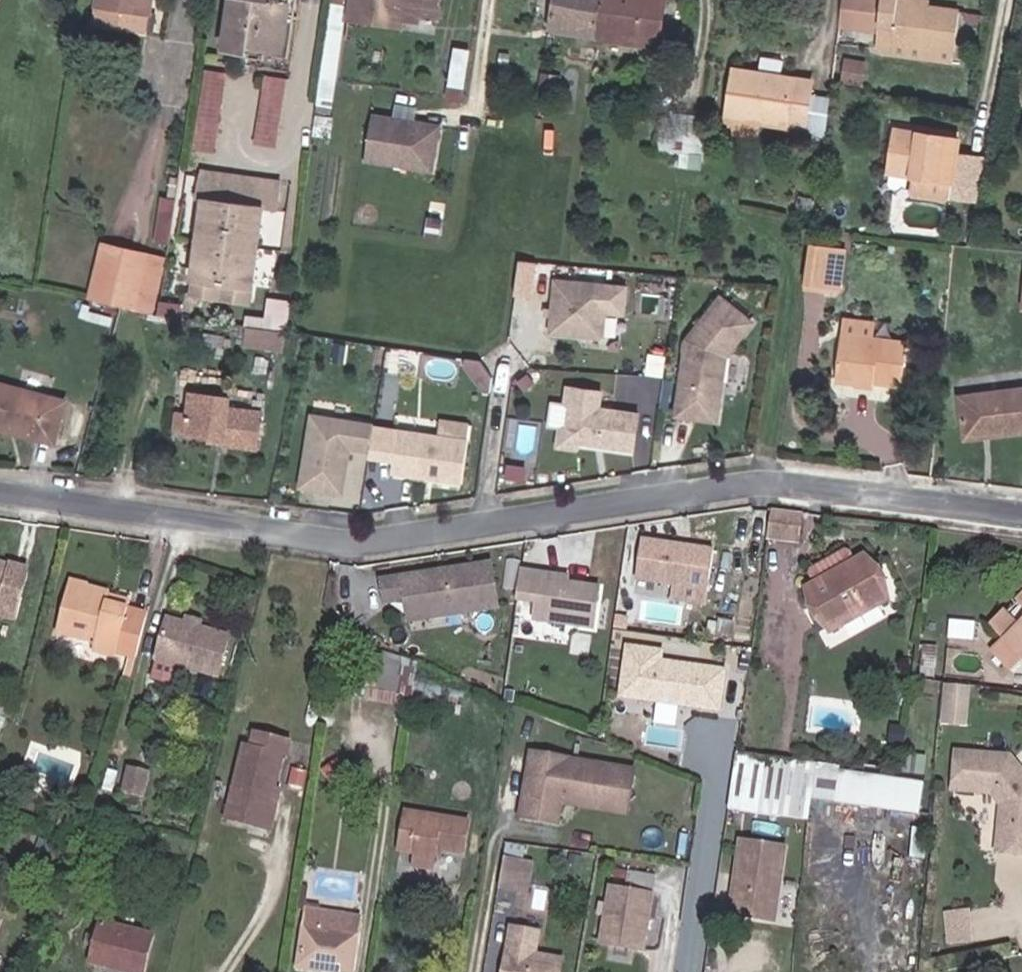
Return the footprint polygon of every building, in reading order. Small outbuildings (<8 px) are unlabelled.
[(88,26),(134,33),(138,11),(132,10),(133,0),(92,0),(88,26)] [(254,0),(220,0),(214,48),(234,51),(235,45),(248,47),(254,0)] [(248,47),(275,51),(281,0),(254,0),(248,47)] [(326,84),(338,0),(323,0),(312,82),(326,84)] [(398,14),(416,18),(417,10),(432,12),(434,0),(345,0),(343,13),(365,17),(366,9),(398,14)] [(589,37),(595,0),(546,0),(542,29),(589,37)] [(589,37),(648,47),(651,25),(606,16),(609,0),(595,0),(589,37)] [(651,25),(655,0),(609,0),(606,16),(651,25)] [(838,21),(863,24),(866,1),(860,0),(840,0),(838,21)] [(894,16),(894,5),(880,3),(873,51),(949,62),(954,24),(918,19),(894,16)] [(919,7),(894,5),(894,16),(918,19),(919,7)] [(396,23),(398,14),(366,9),(365,17),(396,23)] [(453,87),(460,50),(445,48),(439,84),(453,87)] [(949,62),(873,51),(872,65),(947,75),(949,62)] [(849,55),(843,78),(865,84),(872,62),(849,55)] [(222,150),(230,69),(208,67),(200,148),(222,150)] [(268,72),(258,141),(282,145),(292,75),(268,72)] [(746,117),(746,123),(793,132),(800,88),(718,74),(712,111),(746,117)] [(312,82),(309,108),(323,110),(326,84),(312,82)] [(402,125),(404,110),(384,107),(381,127),(401,129),(402,125)] [(711,117),(746,123),(746,117),(712,111),(711,117)] [(421,171),(427,129),(402,125),(401,129),(381,127),(363,124),(357,162),(421,171)] [(941,212),(969,218),(977,173),(949,168),(951,156),(884,142),(877,187),(904,192),(942,202),(941,212)] [(194,200),(227,205),(231,175),(199,170),(197,178),(194,200)] [(227,205),(253,208),(267,210),(272,181),(231,175),(227,205)] [(186,200),(194,200),(197,178),(190,177),(186,200)] [(939,215),(941,212),(942,202),(904,192),(902,206),(903,209),(906,214),(928,219),(933,218),(939,215)] [(174,243),(183,197),(166,193),(157,239),(174,243)] [(183,280),(217,285),(227,205),(194,200),(183,280)] [(217,285),(241,288),(253,208),(227,205),(217,285)] [(84,300),(115,308),(129,311),(138,254),(94,246),(84,300)] [(822,260),(806,258),(801,295),(818,297),(822,260)] [(839,262),(822,260),(818,297),(834,298),(839,262)] [(599,348),(605,297),(553,291),(547,342),(599,348)] [(161,313),(186,316),(188,299),(163,296),(161,313)] [(278,333),(282,303),(262,301),(258,331),(271,332),(278,333)] [(714,435),(722,370),(748,336),(717,312),(684,354),(674,430),(714,435)] [(841,342),(872,345),(873,329),(842,327),(841,342)] [(269,346),(271,332),(258,331),(238,329),(237,342),(269,346)] [(277,347),(278,333),(271,332),(269,346),(277,347)] [(908,349),(872,345),(841,342),(837,388),(878,392),(905,394),(908,349)] [(474,391),(486,383),(477,372),(466,380),(474,391)] [(528,391),(521,382),(513,389),(519,398),(528,391)] [(26,432),(42,437),(51,400),(0,388),(0,420),(27,426),(26,432)] [(876,405),(878,392),(837,388),(836,401),(876,405)] [(1000,440),(1021,436),(1021,392),(955,407),(963,440),(998,431),(1000,440)] [(182,418),(176,438),(198,443),(212,446),(211,454),(242,462),(250,429),(225,422),(228,410),(186,400),(182,418)] [(633,464),(638,426),(598,422),(600,406),(567,402),(565,420),(570,420),(566,443),(577,457),(633,464)] [(161,435),(176,438),(182,418),(166,414),(161,435)] [(26,432),(27,426),(0,420),(0,430),(26,437),(26,432)] [(300,443),(325,424),(303,421),(300,443)] [(335,502),(342,455),(362,458),(366,430),(325,424),(300,443),(292,495),(335,502)] [(965,448),(1000,440),(998,431),(963,440),(965,448)] [(456,492),(463,448),(392,438),(385,481),(456,492)] [(577,457),(566,443),(559,442),(556,462),(576,465),(577,457)] [(212,446),(198,443),(196,450),(211,454),(212,446)] [(799,544),(802,514),(772,511),(768,540),(799,544)] [(708,596),(711,556),(637,550),(634,590),(708,596)] [(866,560),(808,590),(828,635),(889,605),(866,560)] [(16,600),(23,573),(0,567),(0,580),(0,581),(0,583),(0,595),(16,600)] [(64,570),(62,581),(103,592),(105,581),(64,570)] [(489,617),(484,573),(374,589),(377,611),(417,605),(420,627),(489,617)] [(590,635),(594,595),(553,590),(554,584),(516,580),(513,610),(532,612),(531,629),(590,635)] [(85,650),(126,661),(136,624),(117,618),(119,608),(100,603),(103,592),(62,581),(50,625),(88,634),(85,650)] [(100,603),(119,608),(122,597),(103,592),(100,603)] [(16,600),(0,595),(0,619),(10,622),(16,600)] [(420,627),(417,605),(399,608),(402,629),(420,627)] [(1010,618),(1021,631),(1021,630),(1021,607),(1010,618)] [(1010,618),(1006,615),(993,627),(1021,658),(1021,630),(1021,631),(1010,618)] [(162,623),(150,662),(210,681),(222,642),(162,623)] [(724,706),(728,668),(663,660),(665,650),(632,647),(627,690),(657,693),(656,698),(662,699),(724,706)] [(359,703),(406,710),(409,689),(413,662),(382,651),(378,679),(363,676),(359,703)] [(413,662),(409,689),(450,706),(459,679),(413,662)] [(972,723),(974,683),(947,681),(944,721),(972,723)] [(656,698),(657,693),(627,690),(626,695),(656,698)] [(681,722),(684,702),(662,699),(659,720),(681,722)] [(261,738),(275,742),(282,722),(266,717),(261,738)] [(265,789),(270,791),(282,744),(275,742),(261,738),(252,735),(248,750),(239,748),(220,824),(253,833),(265,789)] [(625,792),(630,761),(527,745),(517,809),(555,815),(558,794),(558,789),(605,796),(606,789),(625,792)] [(960,754),(957,793),(993,796),(1003,811),(999,858),(1021,860),(1021,769),(1015,759),(960,754)] [(809,811),(814,776),(739,766),(732,820),(807,830),(809,811)] [(142,779),(122,774),(116,802),(135,808),(142,779)] [(838,815),(843,783),(843,780),(814,776),(809,811),(838,815)] [(920,826),(924,794),(843,783),(838,815),(920,826)] [(275,792),(270,791),(265,789),(253,833),(264,836),(275,792)] [(623,804),(625,792),(606,789),(605,796),(558,789),(558,794),(623,804)] [(435,837),(447,840),(462,843),(467,813),(408,802),(401,841),(417,844),(415,854),(432,857),(434,848),(435,837)] [(780,918),(784,840),(734,836),(729,915),(780,918)] [(445,850),(447,840),(435,837),(434,848),(445,850)] [(927,872),(930,842),(915,841),(912,870),(927,872)] [(515,884),(520,854),(500,851),(495,881),(515,884)] [(432,857),(415,854),(414,864),(431,867),(432,857)] [(523,885),(528,855),(520,854),(515,884),(523,885)] [(656,886),(658,868),(630,864),(627,882),(656,886)] [(648,943),(656,886),(627,882),(613,880),(605,937),(648,943)] [(948,908),(951,942),(976,939),(973,906),(948,908)] [(300,926),(352,934),(354,919),(303,912),(300,926)] [(89,958),(138,967),(146,928),(95,919),(92,933),(83,932),(81,945),(89,947),(89,958)] [(352,934),(300,926),(292,969),(309,971),(345,971),(352,934)] [(563,951),(506,942),(501,971),(559,971),(563,951)]
